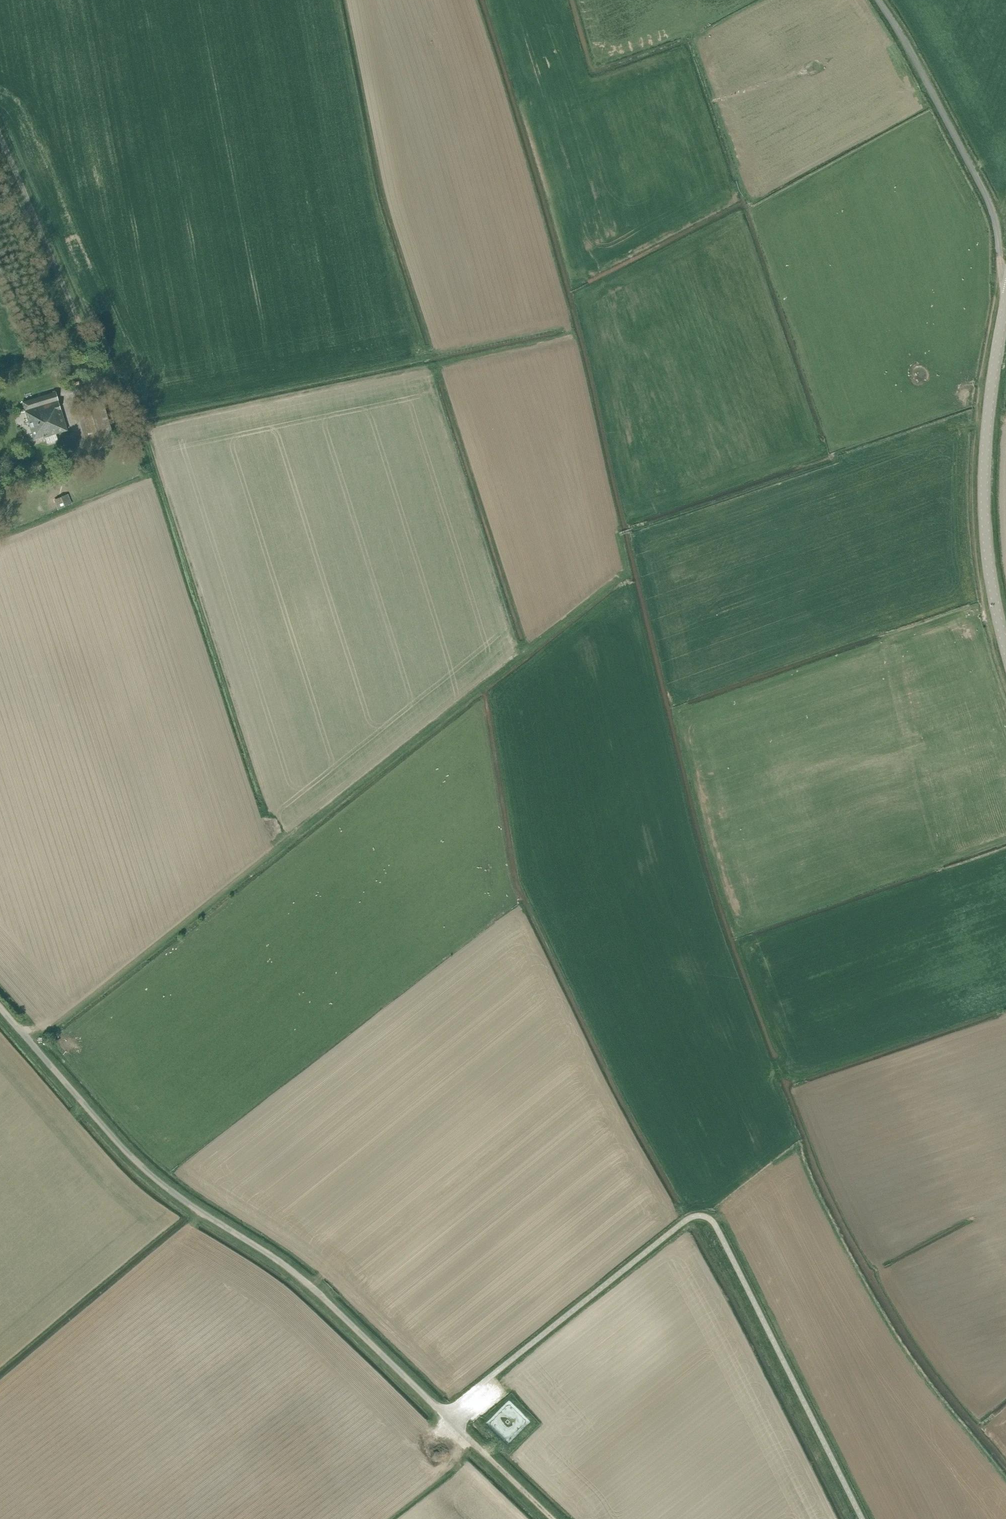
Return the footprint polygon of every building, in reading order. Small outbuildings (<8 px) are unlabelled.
[(25,410),(58,400),(56,391),(23,401),(25,410)] [(101,394),(74,402),(89,451),(116,442),(101,394)] [(67,429),(58,400),(25,410),(34,439),(41,437),(42,442),(46,440),(47,443),(58,439),(55,433),(67,429)] [(68,494),(54,500),(58,509),(72,503),(68,494)]
